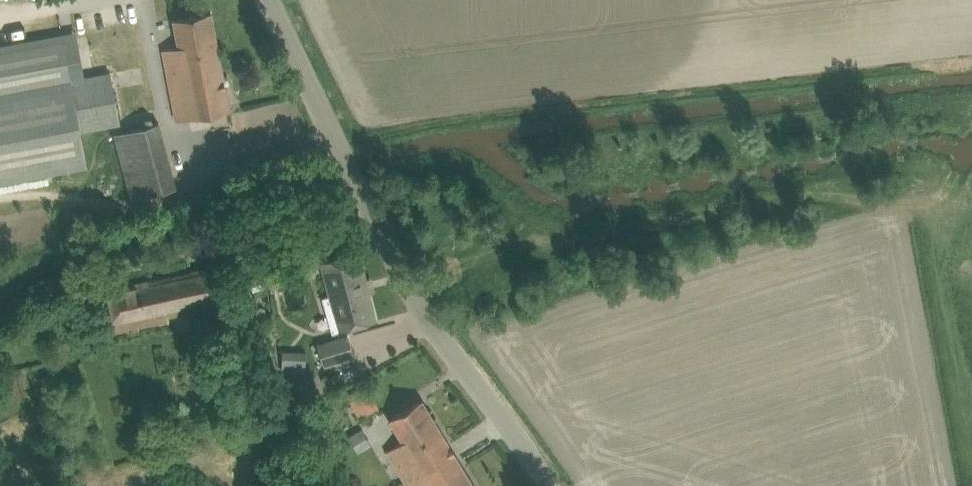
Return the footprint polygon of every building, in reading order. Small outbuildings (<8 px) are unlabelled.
[(173,20),(176,39),(178,49),(160,52),(173,121),(229,111),(210,13),(173,20)] [(86,166),(80,131),(119,124),(109,73),(70,80),(63,41),(0,52),(0,183),(86,166)] [(113,134),(130,198),(175,186),(157,122),(113,134)] [(359,252),(320,262),(329,296),(324,297),(332,331),(376,320),(368,286),(359,252)] [(108,290),(117,332),(167,320),(167,317),(230,303),(221,265),(108,290)] [(317,341),(325,367),(355,358),(348,332),(317,341)] [(278,333),(264,337),(272,361),(286,357),(278,333)] [(348,396),(358,418),(380,408),(370,386),(348,396)] [(387,451),(406,483),(408,485),(474,485),(454,452),(421,398),(404,409),(389,418),(402,441),(387,451)] [(362,427),(348,435),(357,452),(372,444),(362,427)]
